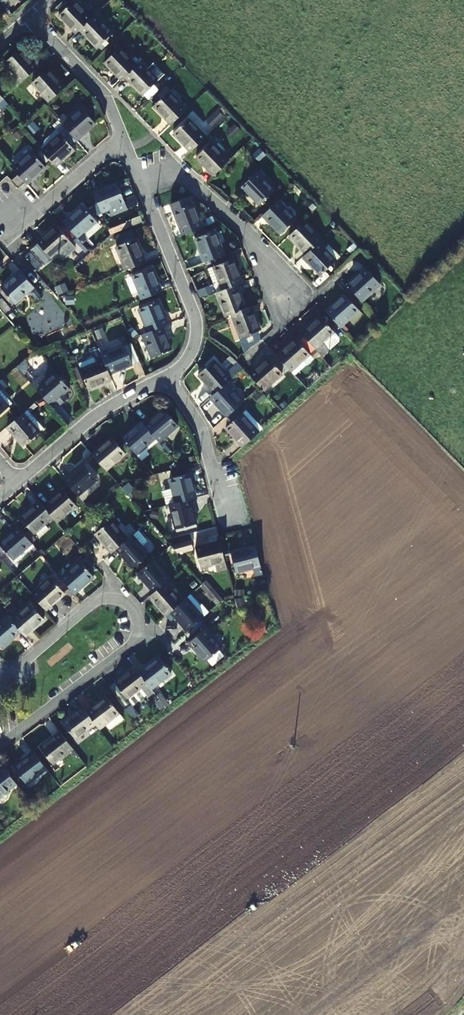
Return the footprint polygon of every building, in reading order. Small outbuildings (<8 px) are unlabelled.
[(80,29),(92,18),(74,0),(59,14),(77,33),(80,29)] [(92,18),(80,29),(98,47),(112,33),(95,15),(92,18)] [(126,76),(137,65),(120,47),(105,62),(122,80),(126,76)] [(32,61),(20,49),(4,62),(16,75),(12,78),(18,85),(28,76),(43,62),(37,56),(32,61)] [(66,87),(43,62),(28,76),(50,101),(65,87),(66,87)] [(141,62),(137,65),(126,76),(143,95),(158,80),(141,62)] [(187,109),(168,91),(154,106),(171,124),(187,109)] [(97,106),(93,103),(87,108),(91,112),(97,106)] [(62,124),(66,129),(74,138),(76,140),(96,123),(82,108),(62,124)] [(206,136),(188,119),(173,133),(191,151),(206,136)] [(74,138),(66,129),(61,133),(57,129),(46,139),(42,145),(39,147),(55,166),(74,149),(69,143),(74,138)] [(229,160),(211,142),(196,156),(214,175),(229,160)] [(14,170),(18,174),(25,182),(27,183),(45,166),(31,150),(12,168),(14,170)] [(275,190),(257,172),(242,187),(259,205),(275,190)] [(25,182),(18,174),(11,180),(18,188),(24,182),(25,182)] [(125,202),(117,183),(94,192),(101,212),(125,202)] [(296,218),(278,200),(263,215),(280,233),(296,218)] [(93,215),(100,213),(97,203),(90,205),(93,215)] [(202,227),(193,203),(173,211),(183,235),(202,227)] [(97,221),(83,205),(64,223),(77,238),(97,221)] [(289,235),(307,253),(319,242),(322,239),(304,220),(289,235)] [(128,227),(126,222),(108,229),(110,234),(128,227)] [(70,241),(56,225),(37,242),(51,258),(70,241)] [(224,254),(215,230),(196,238),(205,262),(224,254)] [(145,262),(135,238),(116,246),(126,270),(145,262)] [(336,260),(319,242),(307,253),(303,257),(321,275),(336,260)] [(218,292),(237,284),(242,282),(233,259),(209,268),(218,292)] [(162,291),(152,268),(132,275),(142,299),(162,291)] [(380,284),(366,268),(347,285),(361,300),(380,284)] [(32,284),(20,270),(1,287),(14,303),(33,286),(32,284)] [(237,284),(218,292),(217,292),(226,316),(232,314),(246,308),(237,284)] [(41,296),(36,290),(32,293),(37,299),(41,296)] [(359,309),(345,293),(326,311),(340,327),(359,309)] [(138,308),(148,332),(162,326),(167,324),(158,300),(138,308)] [(246,308),(232,314),(241,337),(260,330),(251,306),(246,308)] [(301,333),(302,334),(312,345),(315,349),(324,341),(330,347),(340,338),(320,316),(301,333)] [(162,326),(148,332),(143,334),(152,357),(171,349),(162,326)] [(312,345),(302,334),(296,339),(295,338),(276,355),(291,371),(294,368),(297,371),(305,364),(302,361),(310,354),(306,349),(312,345)] [(124,345),(101,354),(109,374),(132,364),(124,345)] [(315,349),(312,345),(306,349),(310,354),(315,349)] [(109,374),(101,354),(94,357),(97,363),(80,370),(88,389),(111,379),(109,374)] [(282,373),(268,358),(250,374),(264,390),(282,373)] [(198,374),(215,393),(226,383),(243,367),(238,361),(225,373),(213,361),(198,374)] [(69,388),(55,372),(36,389),(42,396),(50,405),(69,388)] [(2,379),(0,380),(0,413),(13,402),(1,389),(6,385),(2,379)] [(243,402),(226,383),(215,393),(210,397),(227,416),(243,402)] [(45,428),(28,408),(7,427),(23,446),(45,428)] [(147,417),(141,422),(155,438),(158,441),(178,425),(164,409),(151,420),(147,417)] [(258,421),(247,409),(226,427),(243,446),(259,432),(253,426),(258,421)] [(155,438),(141,422),(122,438),(136,454),(155,438)] [(125,453),(111,437),(91,454),(105,470),(125,453)] [(96,479),(82,463),(63,479),(77,495),(96,479)] [(170,478),(176,503),(190,499),(196,498),(189,473),(170,478)] [(62,490),(43,506),(52,517),(56,522),(75,506),(62,490)] [(190,499),(176,503),(170,504),(176,529),(196,524),(190,499)] [(52,517),(43,506),(39,501),(20,518),(33,534),(35,532),(39,537),(49,529),(45,524),(52,517)] [(115,549),(132,535),(125,527),(120,531),(110,520),(94,533),(111,552),(115,549)] [(18,527),(0,543),(0,546),(12,560),(31,543),(18,527)] [(132,535),(115,549),(132,568),(148,554),(132,535)] [(191,549),(190,541),(171,546),(177,553),(191,549)] [(225,561),(220,541),(195,547),(200,568),(225,561)] [(260,566),(255,546),(231,552),(236,572),(260,566)] [(137,573),(154,593),(165,583),(170,579),(153,559),(137,573)] [(93,577),(80,561),(61,577),(74,593),(93,577)] [(64,594),(51,578),(31,594),(45,610),(64,594)] [(170,612),(181,602),(165,583),(154,593),(149,596),(165,615),(170,612)] [(186,597),(181,602),(170,612),(187,631),(203,617),(186,597)] [(30,604),(11,620),(21,631),(25,636),(44,619),(30,604)] [(17,610),(13,606),(7,611),(11,616),(17,610)] [(11,620),(7,616),(0,622),(0,646),(1,648),(21,631),(11,620)] [(221,648),(205,629),(189,642),(206,661),(221,648)] [(158,657),(138,672),(151,689),(171,674),(158,657)] [(138,672),(135,667),(115,682),(128,699),(133,706),(147,695),(148,696),(153,692),(151,689),(138,672)] [(106,697),(86,712),(95,724),(99,729),(119,714),(106,697)] [(95,724),(86,712),(82,707),(63,722),(75,739),(95,724)] [(73,748),(60,732),(40,747),(53,764),(73,748)] [(46,769),(33,752),(14,767),(26,784),(46,769)] [(3,767),(0,770),(0,796),(16,784),(3,767)]
